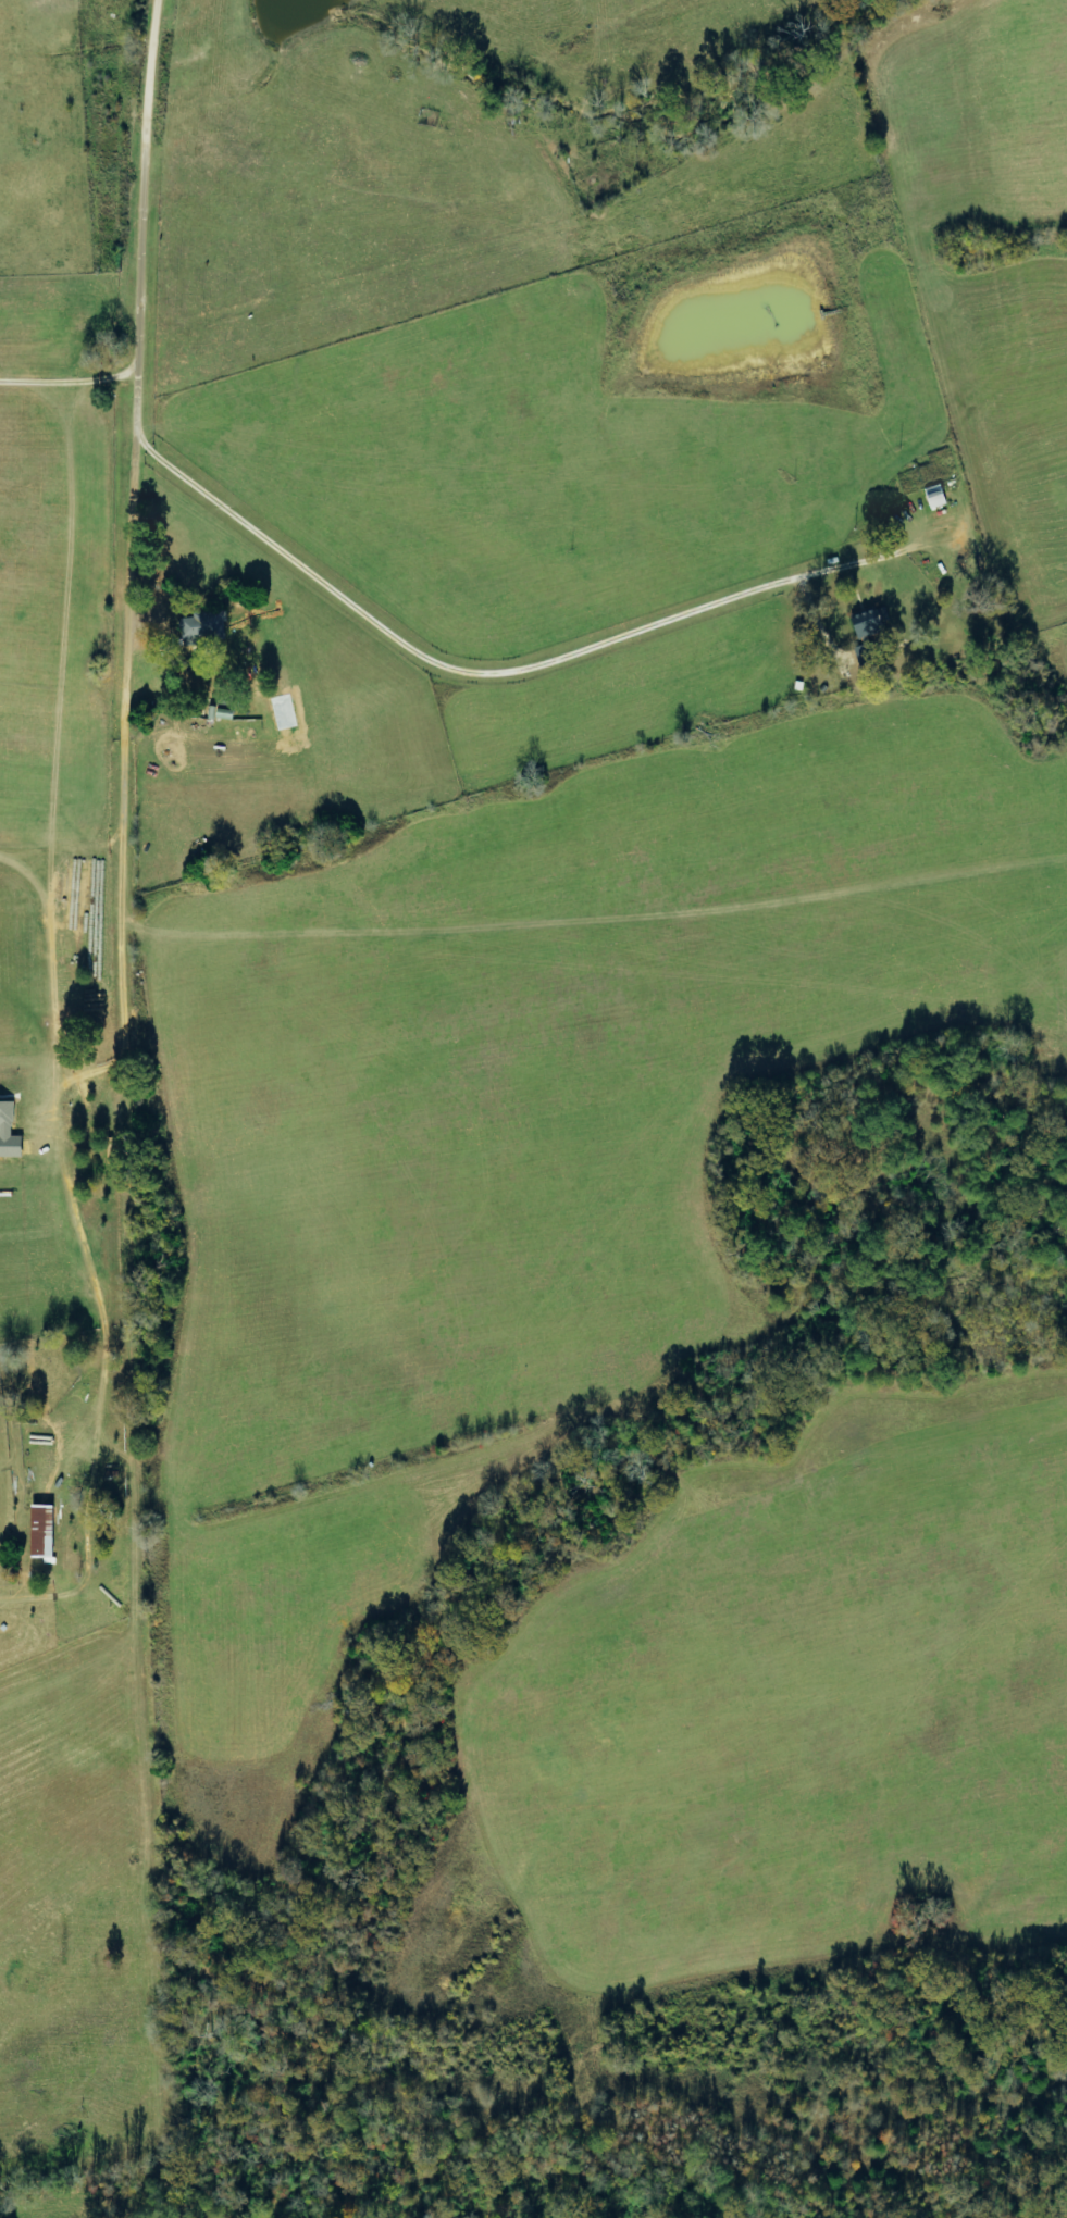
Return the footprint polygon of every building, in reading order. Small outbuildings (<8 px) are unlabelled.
[(858,640),(883,631),(874,608),(849,617),(858,640)] [(181,643),(226,640),(224,610),(191,612),(192,618),(180,619),(181,643)] [(0,1102),(0,1128),(13,1128),(12,1102),(0,1102)] [(50,1557),(51,1506),(29,1505),(29,1557),(50,1557)]
